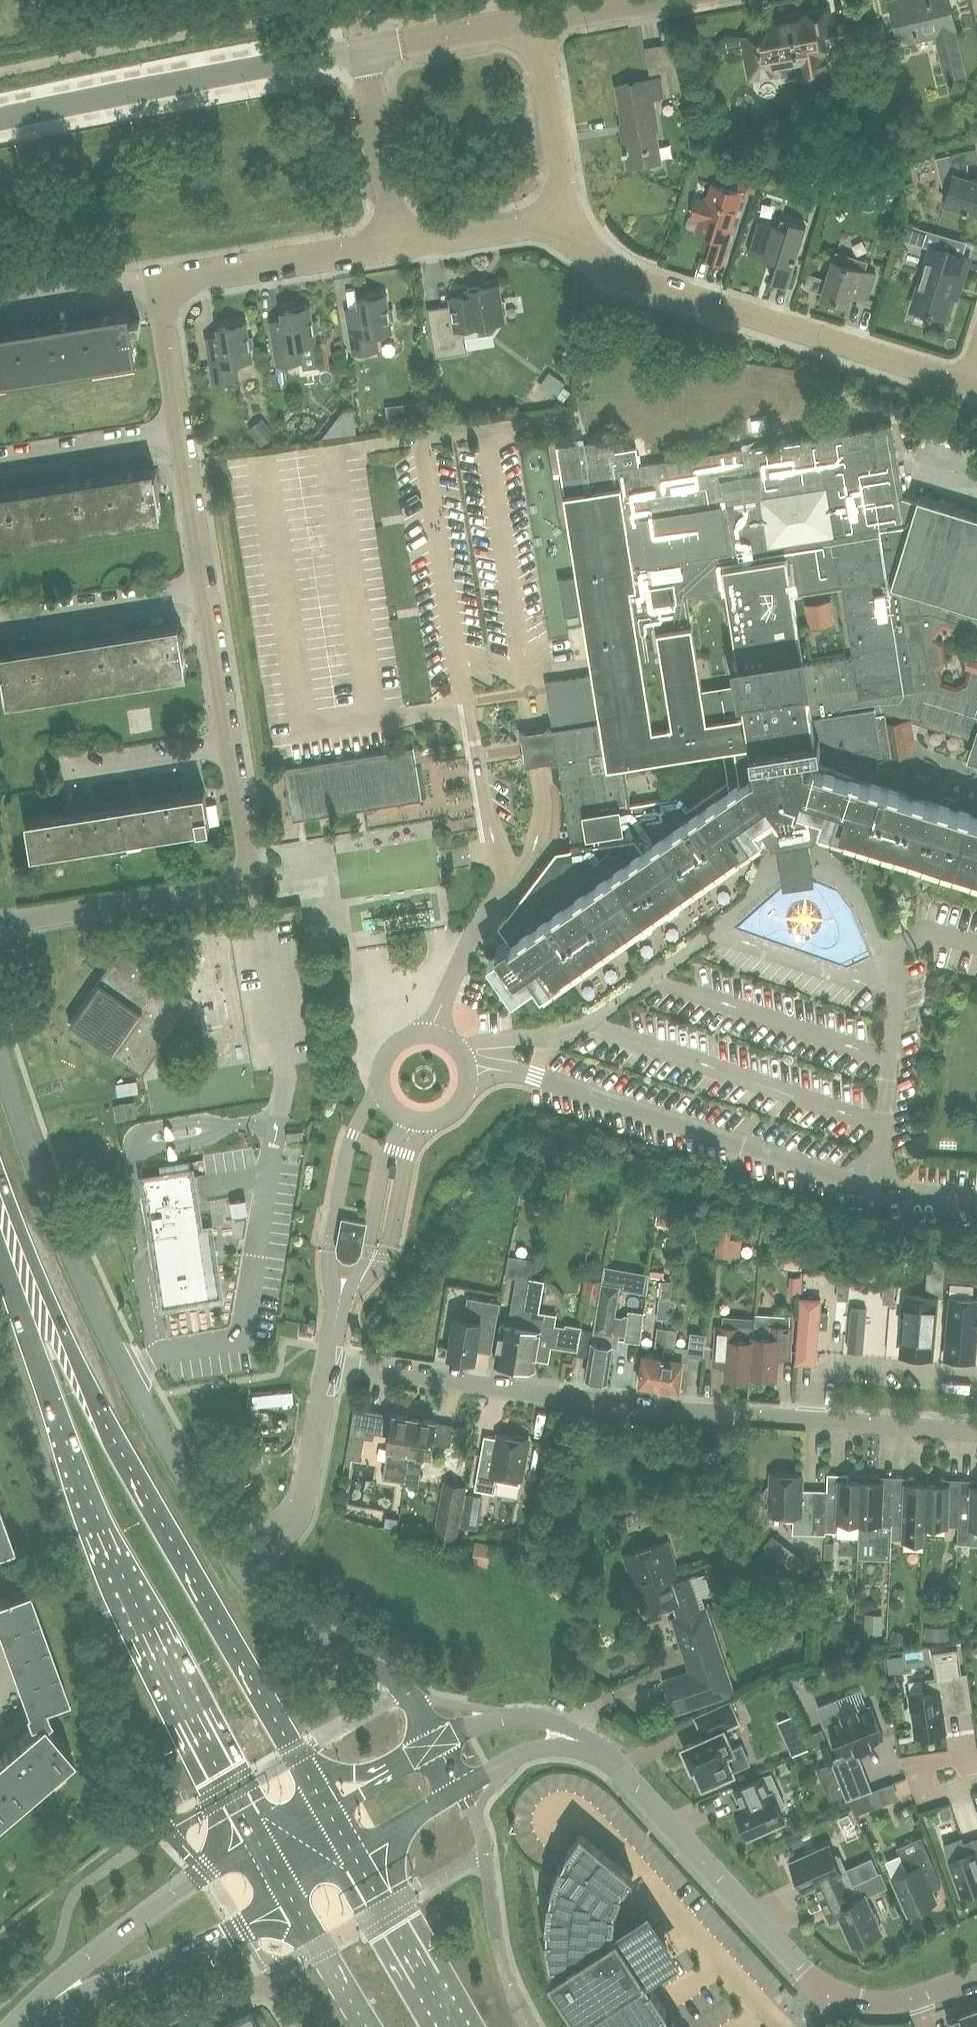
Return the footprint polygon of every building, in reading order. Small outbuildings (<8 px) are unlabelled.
[(963,75),(953,33),(957,33),(949,0),(906,0),(890,4),(900,46),(936,37),(946,79),(963,75)] [(850,26),(831,30),(828,15),(804,20),(804,21),(770,27),(772,35),(758,38),(755,35),(748,37),(745,40),(727,43),(729,53),(744,51),(749,80),(755,79),(758,81),(771,79),(773,75),(779,74),(778,69),(795,66),(800,69),(802,81),(799,82),(799,83),(828,78),(828,76),(851,72),(848,57),(855,56),(850,26)] [(882,69),(899,66),(893,40),(879,43),(882,69)] [(670,92),(681,90),(673,43),(645,47),(649,74),(666,71),(670,92)] [(650,98),(661,97),(658,79),(632,83),(635,101),(622,103),(625,124),(623,125),(627,150),(624,151),(627,167),(660,161),(654,131),(656,131),(650,98)] [(951,155),(936,159),(941,186),(949,189),(944,204),(976,214),(976,181),(971,179),(968,164),(976,161),(976,152),(976,148),(951,155)] [(748,164),(740,187),(754,191),(761,169),(748,164)] [(697,232),(714,238),(711,247),(707,260),(722,265),(733,232),(729,231),(740,194),(712,185),(707,201),(697,198),(691,215),(702,218),(697,232)] [(786,286),(804,226),(788,222),(786,229),(759,221),(749,254),(775,262),(769,281),(786,286)] [(930,247),(914,304),(930,309),(928,315),(944,320),(951,296),(956,298),(968,257),(961,255),(965,241),(927,230),(922,244),(930,247)] [(868,299),(875,274),(833,260),(827,279),(812,274),(807,289),(823,293),(822,297),(848,305),(852,294),(868,299)] [(501,299),(499,286),(464,291),(464,296),(451,298),(452,305),(428,309),(436,357),(468,352),(465,338),(478,336),(476,326),(505,321),(504,316),(507,312),(506,301),(501,299)] [(347,309),(350,328),(354,353),(378,350),(377,338),(380,334),(392,332),(390,321),(395,320),(393,308),(389,309),(386,295),(384,295),(384,293),(385,293),(384,292),(367,295),(367,296),(368,296),(368,297),(368,298),(359,299),(360,307),(347,309)] [(304,346),(316,344),(314,333),(319,332),(317,320),(312,321),(310,307),(308,307),(308,305),(308,304),(291,307),(291,308),(292,308),(292,309),(291,310),(283,311),(284,319),(271,321),(278,365),(302,362),(301,350),(304,346)] [(0,335),(0,378),(138,356),(133,325),(141,324),(140,316),(132,318),(131,314),(0,335)] [(255,348),(253,336),(249,337),(246,323),(244,323),(244,322),(245,321),(244,320),(227,323),(227,324),(228,324),(228,325),(228,326),(219,327),(220,335),(207,337),(214,382),(239,378),(237,366),(240,362),(252,360),(250,349),(255,348)] [(571,402),(578,391),(555,376),(548,387),(571,402)] [(428,420),(425,404),(413,405),(415,422),(428,420)] [(332,426),(352,434),(360,416),(340,407),(332,426)] [(213,412),(199,414),(201,426),(215,424),(213,412)] [(557,751),(558,759),(571,839),(672,824),(673,829),(643,850),(635,839),(556,852),(506,917),(498,927),(507,941),(496,949),(498,952),(489,959),(514,994),(535,980),(542,990),(550,984),(552,983),(556,987),(557,989),(579,973),(580,975),(591,968),(590,966),(635,934),(636,936),(642,937),(651,931),(652,925),(650,923),(661,916),(663,918),(668,919),(678,912),(678,907),(677,905),(722,873),(724,875),(729,872),(736,867),(734,865),(766,843),(767,842),(772,849),(778,848),(777,848),(783,847),(784,848),(784,850),(785,851),(787,852),(788,853),(789,854),(791,855),(793,855),(794,855),(796,854),(798,853),(799,853),(800,851),(801,850),(802,849),(803,847),(803,845),(803,844),(809,843),(814,843),(818,833),(819,827),(976,876),(976,817),(846,775),(881,769),(878,759),(894,756),(887,712),(976,740),(974,747),(976,748),(976,661),(971,680),(968,690),(958,687),(941,683),(939,664),(933,659),(932,644),(937,640),(936,631),(943,619),(976,630),(976,519),(952,511),(954,506),(938,501),(937,507),(916,500),(915,504),(900,500),(892,425),(724,451),(639,464),(637,448),(615,451),(613,438),(591,442),(557,447),(570,529),(576,569),(577,575),(577,576),(571,577),(559,579),(565,615),(583,612),(585,626),(590,658),(593,675),(587,675),(556,680),(555,681),(546,682),(546,683),(550,683),(551,690),(552,697),(548,698),(549,702),(553,728),(553,729),(555,739),(557,751)] [(0,496),(0,539),(163,515),(162,510),(163,510),(157,472),(0,496)] [(810,604),(814,628),(841,623),(837,600),(810,604)] [(182,628),(1,656),(7,694),(8,694),(8,698),(187,671),(187,666),(188,666),(182,628)] [(943,659),(942,643),(937,640),(932,644),(933,659),(939,664),(943,659)] [(971,680),(958,687),(968,690),(971,680)] [(536,730),(520,733),(523,749),(526,764),(541,762),(558,759),(557,748),(555,739),(554,730),(553,728),(536,730)] [(422,800),(415,757),(413,747),(285,768),(293,821),(422,800)] [(205,790),(63,813),(27,819),(33,853),(211,825),(205,790)] [(193,1002),(133,962),(120,953),(69,1026),(140,1075),(193,1002)] [(487,990),(494,973),(479,966),(471,984),(487,990)] [(122,1118),(140,1117),(139,1103),(121,1104),(122,1118)] [(287,1133),(288,1143),(304,1141),(303,1131),(287,1133)] [(147,1195),(144,1195),(146,1209),(149,1208),(154,1238),(151,1239),(155,1265),(158,1264),(159,1270),(160,1270),(165,1303),(212,1296),(221,1294),(210,1228),(201,1229),(192,1170),(161,1175),(145,1178),(147,1195)] [(344,1259),(351,1261),(358,1258),(361,1251),(367,1223),(343,1219),(338,1247),(339,1254),(344,1259)] [(495,1272),(509,1272),(510,1257),(517,1257),(518,1226),(496,1226),(495,1272)] [(715,1260),(732,1262),(735,1240),(731,1239),(732,1231),(719,1230),(715,1260)] [(787,1247),(785,1269),(802,1270),(803,1270),(804,1251),(804,1248),(787,1247)] [(642,1273),(639,1291),(647,1292),(649,1274),(642,1273)] [(838,1299),(848,1300),(850,1300),(852,1276),(851,1276),(840,1275),(838,1299)] [(495,1362),(515,1365),(530,1280),(517,1277),(509,1325),(501,1324),(495,1362)] [(907,1290),(908,1281),(886,1279),(884,1303),(897,1304),(898,1289),(907,1290)] [(515,1365),(535,1368),(536,1358),(542,1359),(544,1347),(551,1348),(552,1345),(579,1349),(583,1327),(566,1324),(565,1327),(555,1325),(557,1314),(539,1311),(544,1282),(530,1280),(515,1365)] [(671,1280),(662,1280),(658,1318),(670,1319),(671,1280)] [(879,1282),(856,1281),(854,1347),(877,1347),(879,1282)] [(580,1316),(596,1319),(601,1285),(586,1282),(580,1316)] [(596,1319),(594,1331),(590,1357),(588,1377),(607,1380),(611,1359),(614,1358),(615,1348),(612,1346),(613,1345),(617,1346),(619,1333),(610,1331),(618,1288),(601,1285),(596,1319)] [(830,1286),(804,1285),(801,1348),(827,1349),(830,1286)] [(933,1294),(900,1292),(895,1352),(928,1355),(933,1294)] [(480,1331),(495,1334),(500,1302),(471,1297),(467,1319),(455,1317),(448,1355),(475,1359),(480,1331)] [(950,1298),(945,1359),(972,1361),(976,1304),(976,1300),(950,1298)] [(629,1312),(626,1334),(625,1340),(640,1342),(644,1314),(629,1312)] [(221,1328),(220,1313),(206,1314),(207,1329),(221,1328)] [(752,1377),(756,1316),(755,1316),(754,1320),(732,1319),(732,1329),(717,1328),(714,1366),(726,1367),(725,1379),(751,1381),(752,1377)] [(792,1328),(786,1328),(787,1318),(756,1316),(752,1377),(776,1378),(778,1358),(790,1359),(792,1328)] [(660,1386),(666,1328),(658,1327),(654,1355),(645,1353),(641,1383),(642,1384),(642,1386),(651,1387),(651,1385),(660,1386)] [(687,1366),(688,1355),(702,1357),(705,1333),(689,1331),(687,1347),(674,1346),(676,1330),(666,1328),(660,1386),(668,1387),(668,1390),(677,1391),(677,1389),(679,1389),(681,1365),(687,1366)] [(373,1439),(374,1433),(378,1411),(354,1407),(350,1435),(373,1439)] [(390,1436),(389,1442),(383,1478),(405,1482),(415,1417),(394,1414),(390,1436)] [(415,1417),(405,1482),(419,1484),(424,1452),(432,1453),(437,1421),(415,1417)] [(492,1454),(482,1452),(475,1490),(496,1493),(498,1481),(506,1483),(510,1480),(510,1477),(522,1479),(524,1465),(527,1463),(529,1456),(527,1453),(529,1439),(526,1439),(524,1436),(517,1435),(514,1437),(499,1434),(496,1451),(492,1454)] [(814,1534),(815,1496),(805,1495),(801,1492),(802,1475),(787,1474),(785,1472),(777,1472),(775,1474),(772,1474),(771,1487),(768,1486),(765,1489),(765,1498),(768,1501),(771,1501),(770,1514),(782,1514),(782,1521),(793,1521),(793,1533),(814,1534)] [(827,1502),(825,1532),(837,1532),(838,1522),(859,1523),(859,1537),(858,1539),(859,1539),(862,1475),(861,1475),(861,1481),(849,1480),(849,1474),(843,1474),(843,1480),(842,1480),(839,1480),(839,1483),(838,1500),(835,1502),(828,1502),(828,1487),(827,1487),(827,1496),(827,1502)] [(862,1475),(859,1539),(892,1541),(894,1489),(883,1489),(883,1486),(883,1482),(880,1482),(879,1482),(880,1476),(880,1475),(862,1475)] [(894,1489),(892,1541),(892,1539),(925,1541),(927,1484),(915,1483),(915,1477),(910,1477),(909,1483),(904,1483),(904,1486),(904,1502),(901,1505),(894,1504),(895,1489),(894,1489)] [(927,1484),(925,1541),(926,1541),(926,1525),(958,1526),(957,1544),(958,1544),(960,1493),(959,1508),(951,1507),(949,1504),(949,1488),(950,1485),(946,1485),(945,1485),(946,1479),(940,1478),(940,1484),(927,1484)] [(958,1544),(970,1545),(971,1527),(976,1527),(976,1480),(975,1486),(972,1486),(971,1489),(971,1493),(960,1493),(958,1544)] [(441,1503),(435,1535),(456,1539),(462,1506),(465,1485),(445,1482),(441,1503)] [(13,1544),(0,1509),(0,1549),(13,1544)] [(483,1513),(466,1510),(463,1528),(480,1530),(483,1513)] [(688,1578),(680,1581),(667,1540),(623,1555),(642,1614),(673,1604),(677,1617),(671,1619),(690,1676),(664,1685),(674,1713),(732,1694),(704,1608),(699,1610),(688,1578)] [(475,1542),(471,1561),(488,1565),(492,1545),(475,1542)] [(0,1598),(0,1636),(27,1712),(25,1713),(29,1723),(33,1722),(36,1725),(48,1715),(47,1715),(44,1705),(67,1697),(28,1588),(0,1598)] [(884,1615),(866,1614),(864,1637),(883,1638),(884,1615)] [(946,1732),(943,1714),(943,1711),(946,1707),(958,1705),(954,1676),(961,1675),(957,1650),(945,1652),(946,1659),(934,1661),(937,1678),(927,1679),(928,1688),(926,1691),(910,1693),(911,1705),(909,1705),(906,1709),(907,1717),(911,1720),(913,1719),(916,1736),(931,1734),(934,1736),(941,1735),(943,1732),(946,1732)] [(733,1769),(749,1762),(742,1745),(733,1749),(725,1730),(740,1723),(730,1699),(695,1717),(702,1733),(704,1732),(706,1736),(684,1746),(693,1768),(696,1766),(697,1768),(695,1773),(699,1781),(703,1783),(704,1784),(734,1771),(733,1769)] [(831,1759),(838,1777),(863,1767),(857,1751),(870,1746),(871,1746),(870,1743),(883,1737),(871,1707),(858,1712),(856,1709),(842,1714),(836,1699),(818,1706),(826,1725),(829,1724),(842,1755),(831,1759)] [(36,1725),(7,1749),(0,1756),(0,1789),(13,1805),(72,1756),(43,1722),(49,1717),(48,1715),(36,1725)] [(786,1761),(776,1765),(780,1773),(789,1769),(786,1761)] [(736,1808),(740,1818),(742,1822),(741,1826),(744,1832),(747,1833),(748,1836),(785,1820),(780,1809),(783,1807),(785,1804),(779,1789),(771,1793),(764,1776),(735,1789),(742,1806),(736,1808)] [(13,1805),(0,1789),(0,1816),(13,1805)] [(873,1790),(849,1799),(856,1814),(879,1806),(873,1790)] [(906,1832),(922,1825),(916,1811),(900,1817),(906,1832)] [(655,1971),(655,1970),(671,1959),(642,1916),(619,1931),(618,1930),(615,1932),(615,1931),(615,1925),(616,1910),(617,1905),(623,1891),(625,1886),(634,1874),(582,1830),(566,1852),(561,1862),(552,1887),(549,1898),(547,1924),(547,1935),(551,1962),(554,1972),(551,1975),(580,2020),(590,2013),(599,2026),(680,2026),(647,1976),(655,1971)] [(944,1843),(950,1860),(962,1895),(976,1889),(976,1837),(964,1842),(962,1837),(944,1843)] [(839,1873),(847,1870),(840,1856),(836,1854),(833,1856),(828,1845),(818,1850),(814,1849),(807,1852),(805,1855),(792,1861),(793,1864),(792,1868),(795,1874),(798,1875),(804,1889),(815,1884),(821,1898),(853,1884),(845,1887),(839,1873)] [(941,1886),(932,1860),(927,1863),(920,1847),(902,1855),(907,1866),(905,1871),(893,1877),(909,1913),(912,1912),(915,1913),(921,1911),(922,1907),(937,1901),(932,1890),(941,1886)] [(888,1887),(881,1871),(870,1876),(877,1892),(888,1887)] [(853,1884),(821,1898),(831,1921),(841,1916),(853,1944),(856,1943),(860,1944),(866,1941),(867,1938),(881,1932),(877,1923),(878,1920),(875,1912),(872,1911),(865,1895),(851,1901),(845,1888),(853,1884)] [(784,2005),(798,1996),(792,1986),(778,1994),(784,2005)] [(960,2016),(948,2020),(951,2026),(976,2026),(976,2010),(960,2016)] [(236,2026),(259,2026),(252,2011),(233,2021),(236,2026)]
